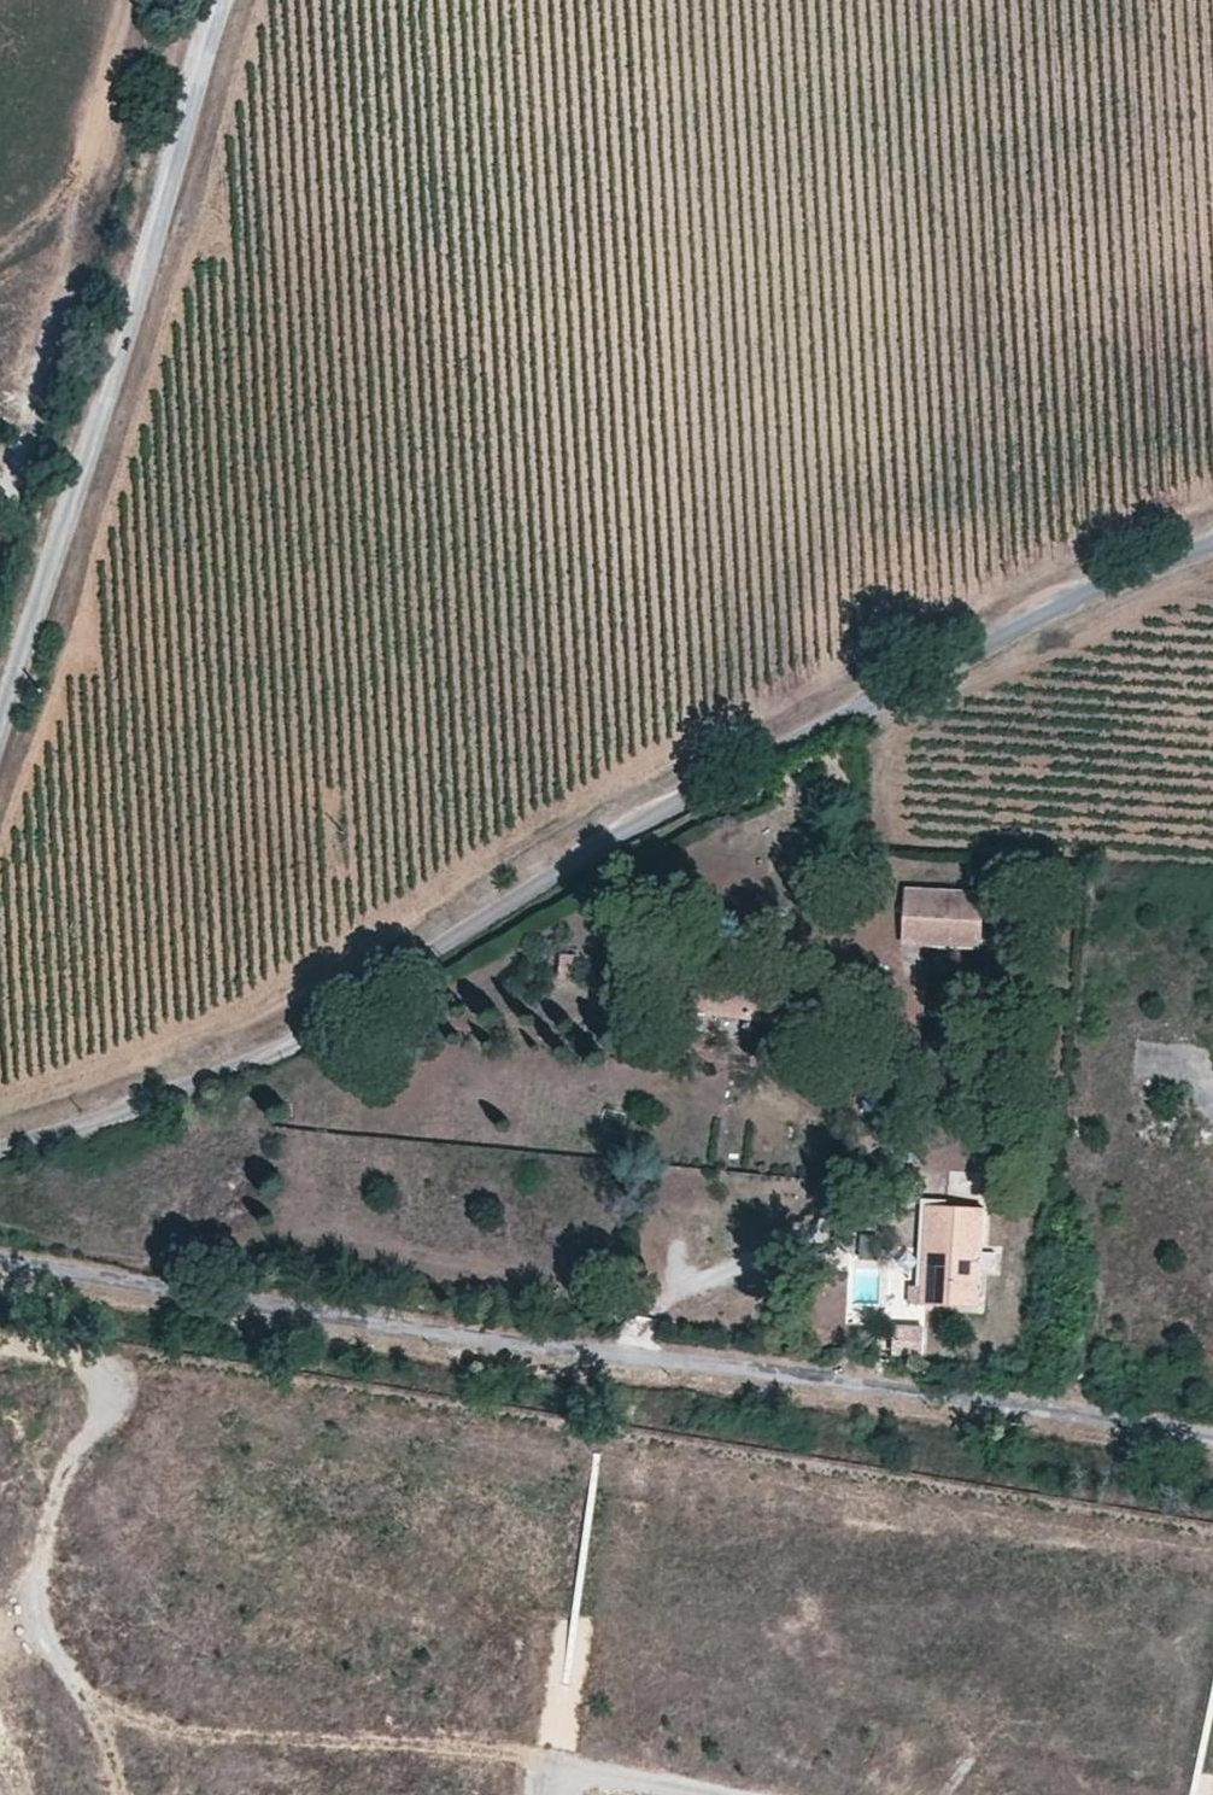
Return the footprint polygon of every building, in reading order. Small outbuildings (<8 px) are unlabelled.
[(987,891),(912,887),(908,940),(983,945),(987,891)] [(581,953),(565,952),(564,973),(580,974),(581,953)] [(987,1207),(933,1204),(929,1301),(982,1303),(985,1265),(998,1266),(999,1251),(985,1249),(987,1207)] [(886,1331),(886,1345),(914,1347),(915,1333),(886,1331)]
